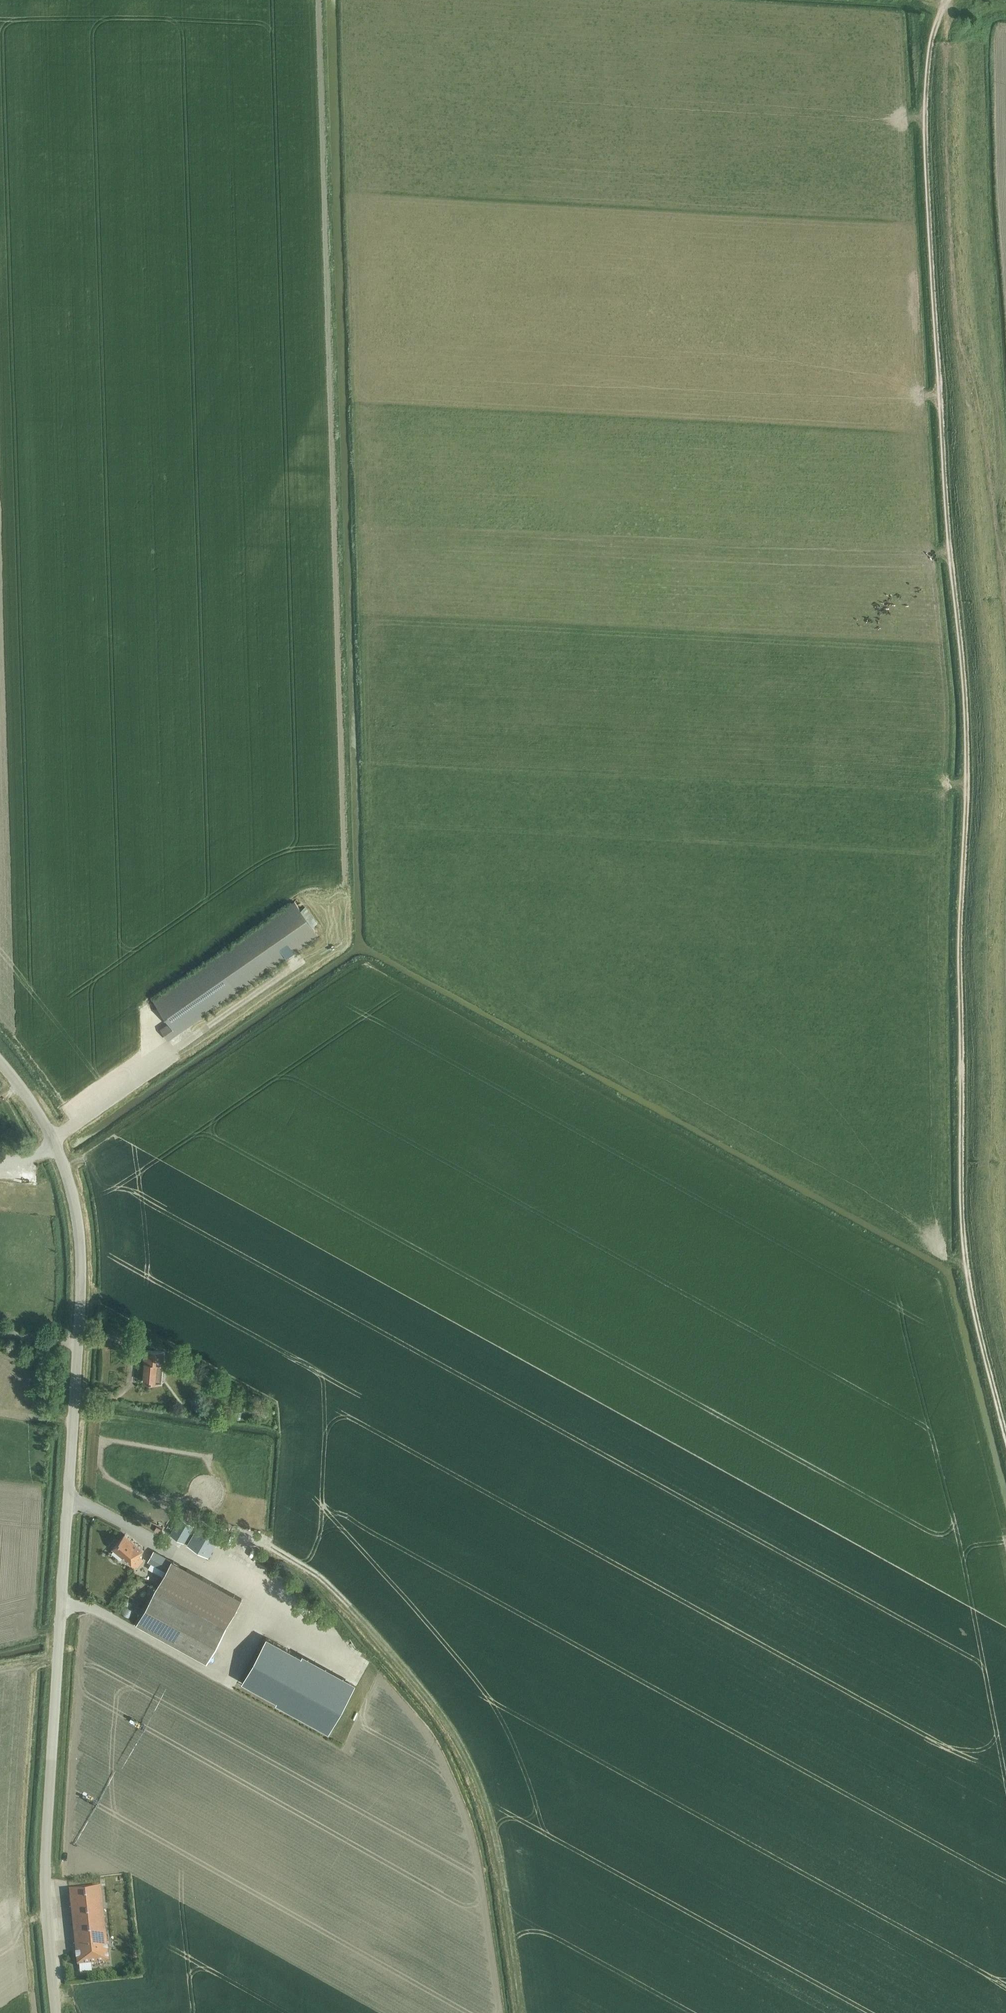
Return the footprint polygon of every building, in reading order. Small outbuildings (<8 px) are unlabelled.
[(161,1029),(168,1039),(318,935),(294,901),(153,1000),(169,1023),(161,1029)] [(8,1160),(7,1150),(0,1151),(0,1161),(8,1160)] [(144,1381),(161,1383),(164,1350),(144,1348),(143,1363),(145,1363),(144,1381)] [(194,1525),(180,1516),(170,1534),(184,1542),(185,1541),(187,1542),(192,1534),(189,1533),(194,1525)] [(223,1531),(203,1518),(187,1544),(208,1556),(223,1531)] [(113,1548),(136,1567),(143,1558),(139,1554),(143,1550),(124,1535),(113,1548)] [(149,1562),(164,1571),(170,1560),(155,1551),(149,1562)] [(136,1623),(206,1662),(241,1598),(171,1559),(136,1623)] [(132,1592),(127,1600),(136,1605),(140,1596),(132,1592)] [(354,1685),(266,1637),(241,1681),(330,1730),(354,1685)] [(81,1972),(93,1971),(92,1965),(109,1963),(101,1887),(70,1891),(78,1966),(80,1966),(81,1972)]
